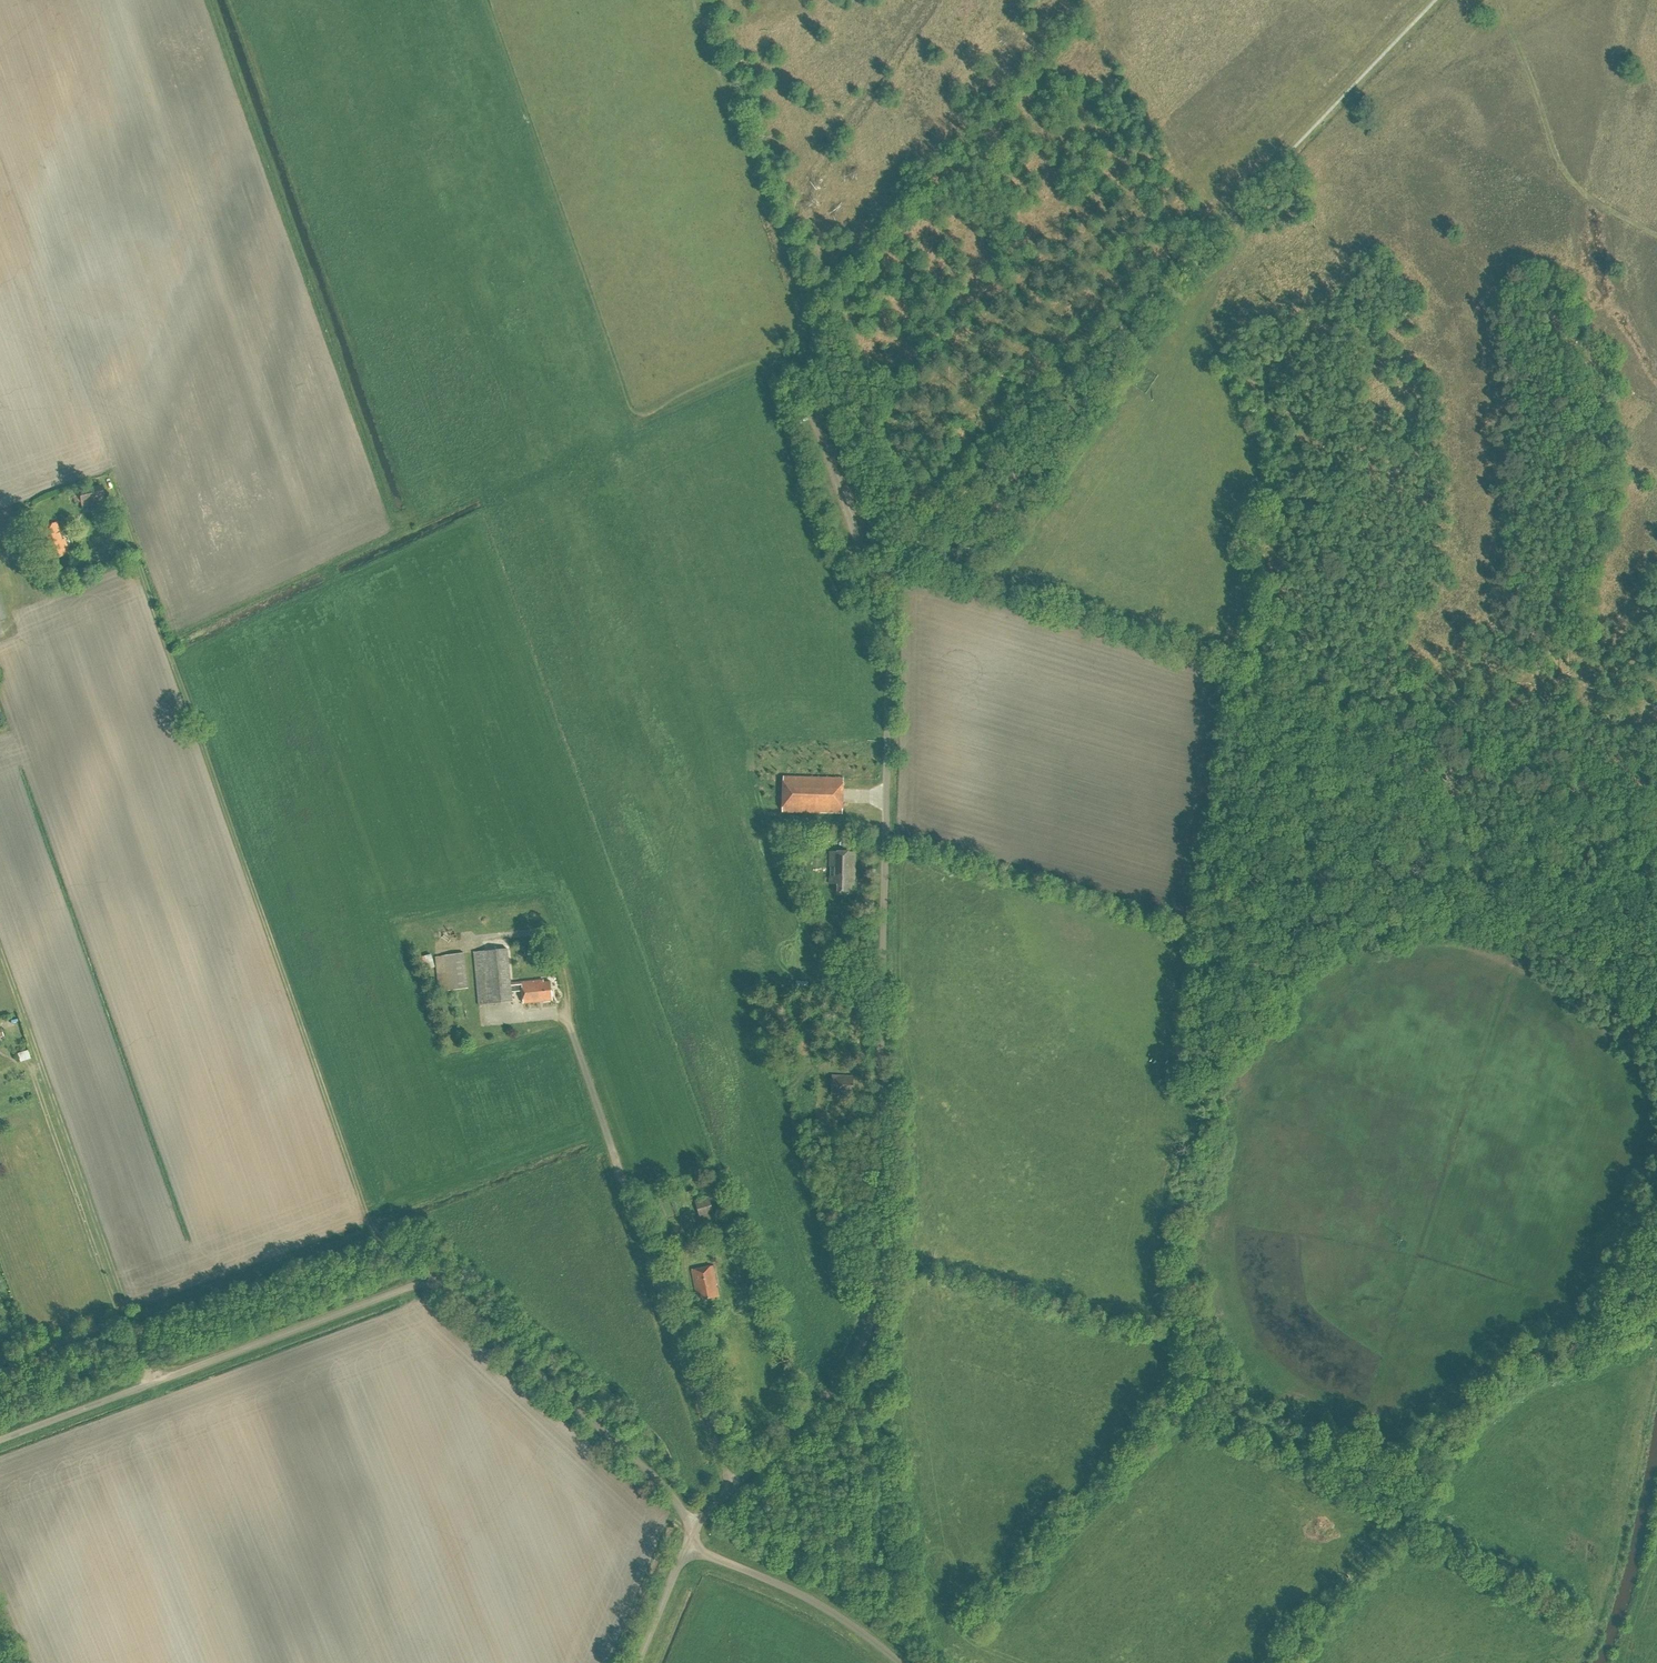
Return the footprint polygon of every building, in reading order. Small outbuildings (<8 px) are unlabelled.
[(42,538),(40,539),(48,561),(70,553),(65,539),(63,539),(56,521),(38,528),(42,538)] [(784,777),(783,813),(843,814),(844,779),(784,777)] [(818,883),(838,884),(837,894),(852,894),(852,884),(854,884),(854,879),(855,879),(856,852),(818,851),(818,883)] [(507,948),(485,950),(473,951),(478,1004),(512,1000),(511,991),(523,990),(524,1002),(551,999),(549,981),(543,982),(543,980),(522,982),(511,983),(507,948)] [(465,953),(436,956),(439,991),(468,988),(465,953)] [(22,1061),(33,1057),(30,1049),(19,1052),(22,1061)] [(831,1076),(831,1094),(850,1094),(850,1089),(854,1089),(854,1077),(831,1076)] [(705,1169),(695,1173),(698,1182),(708,1178),(705,1169)] [(695,1201),(704,1231),(718,1227),(714,1212),(713,1212),(709,1197),(695,1201)] [(713,1266),(692,1271),(697,1297),(703,1296),(704,1300),(719,1297),(713,1266)]
